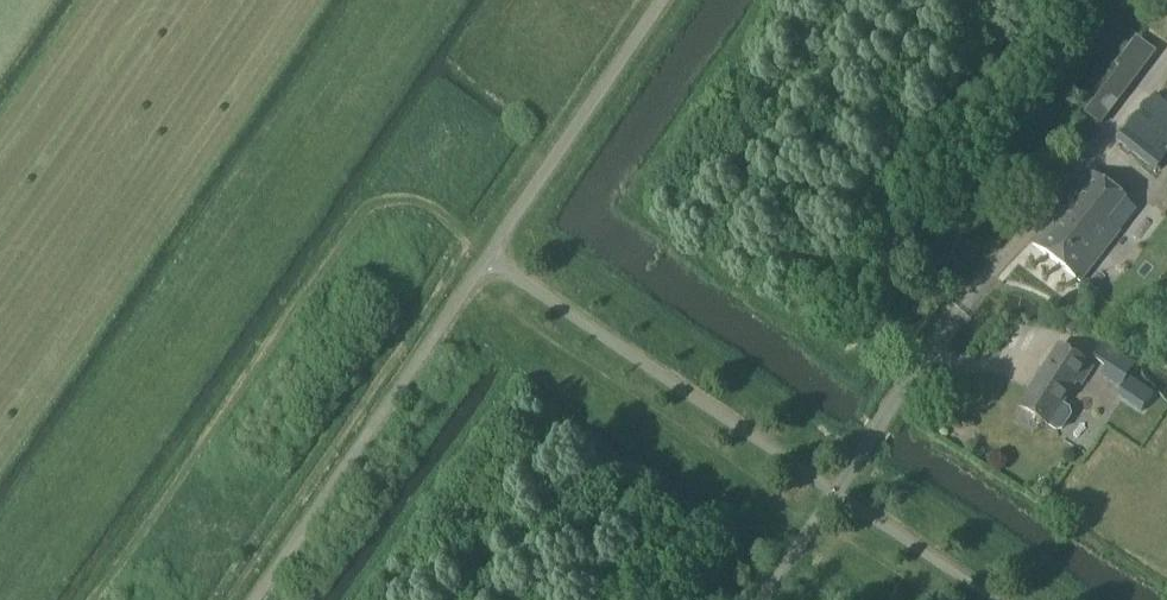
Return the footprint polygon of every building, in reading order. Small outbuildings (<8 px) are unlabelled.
[(1136,39),(1116,66),(1134,80),(1154,53),(1136,39)] [(1104,89),(1085,114),(1099,125),(1118,100),(1104,89)] [(1158,170),(1166,158),(1166,105),(1155,96),(1120,141),(1158,170)] [(1104,253),(1102,251),(1113,236),(1112,235),(1116,229),(1107,222),(1124,200),(1091,175),(1058,218),(1056,216),(1033,245),(1081,283),(1104,253)] [(1092,357),(1125,378),(1134,364),(1101,343),(1092,357)] [(1059,347),(1020,407),(1056,431),(1063,430),(1071,417),(1069,411),(1061,405),(1076,382),(1082,385),(1092,368),(1072,355),(1059,347)] [(1152,395),(1127,379),(1119,391),(1144,408),(1152,395)]
